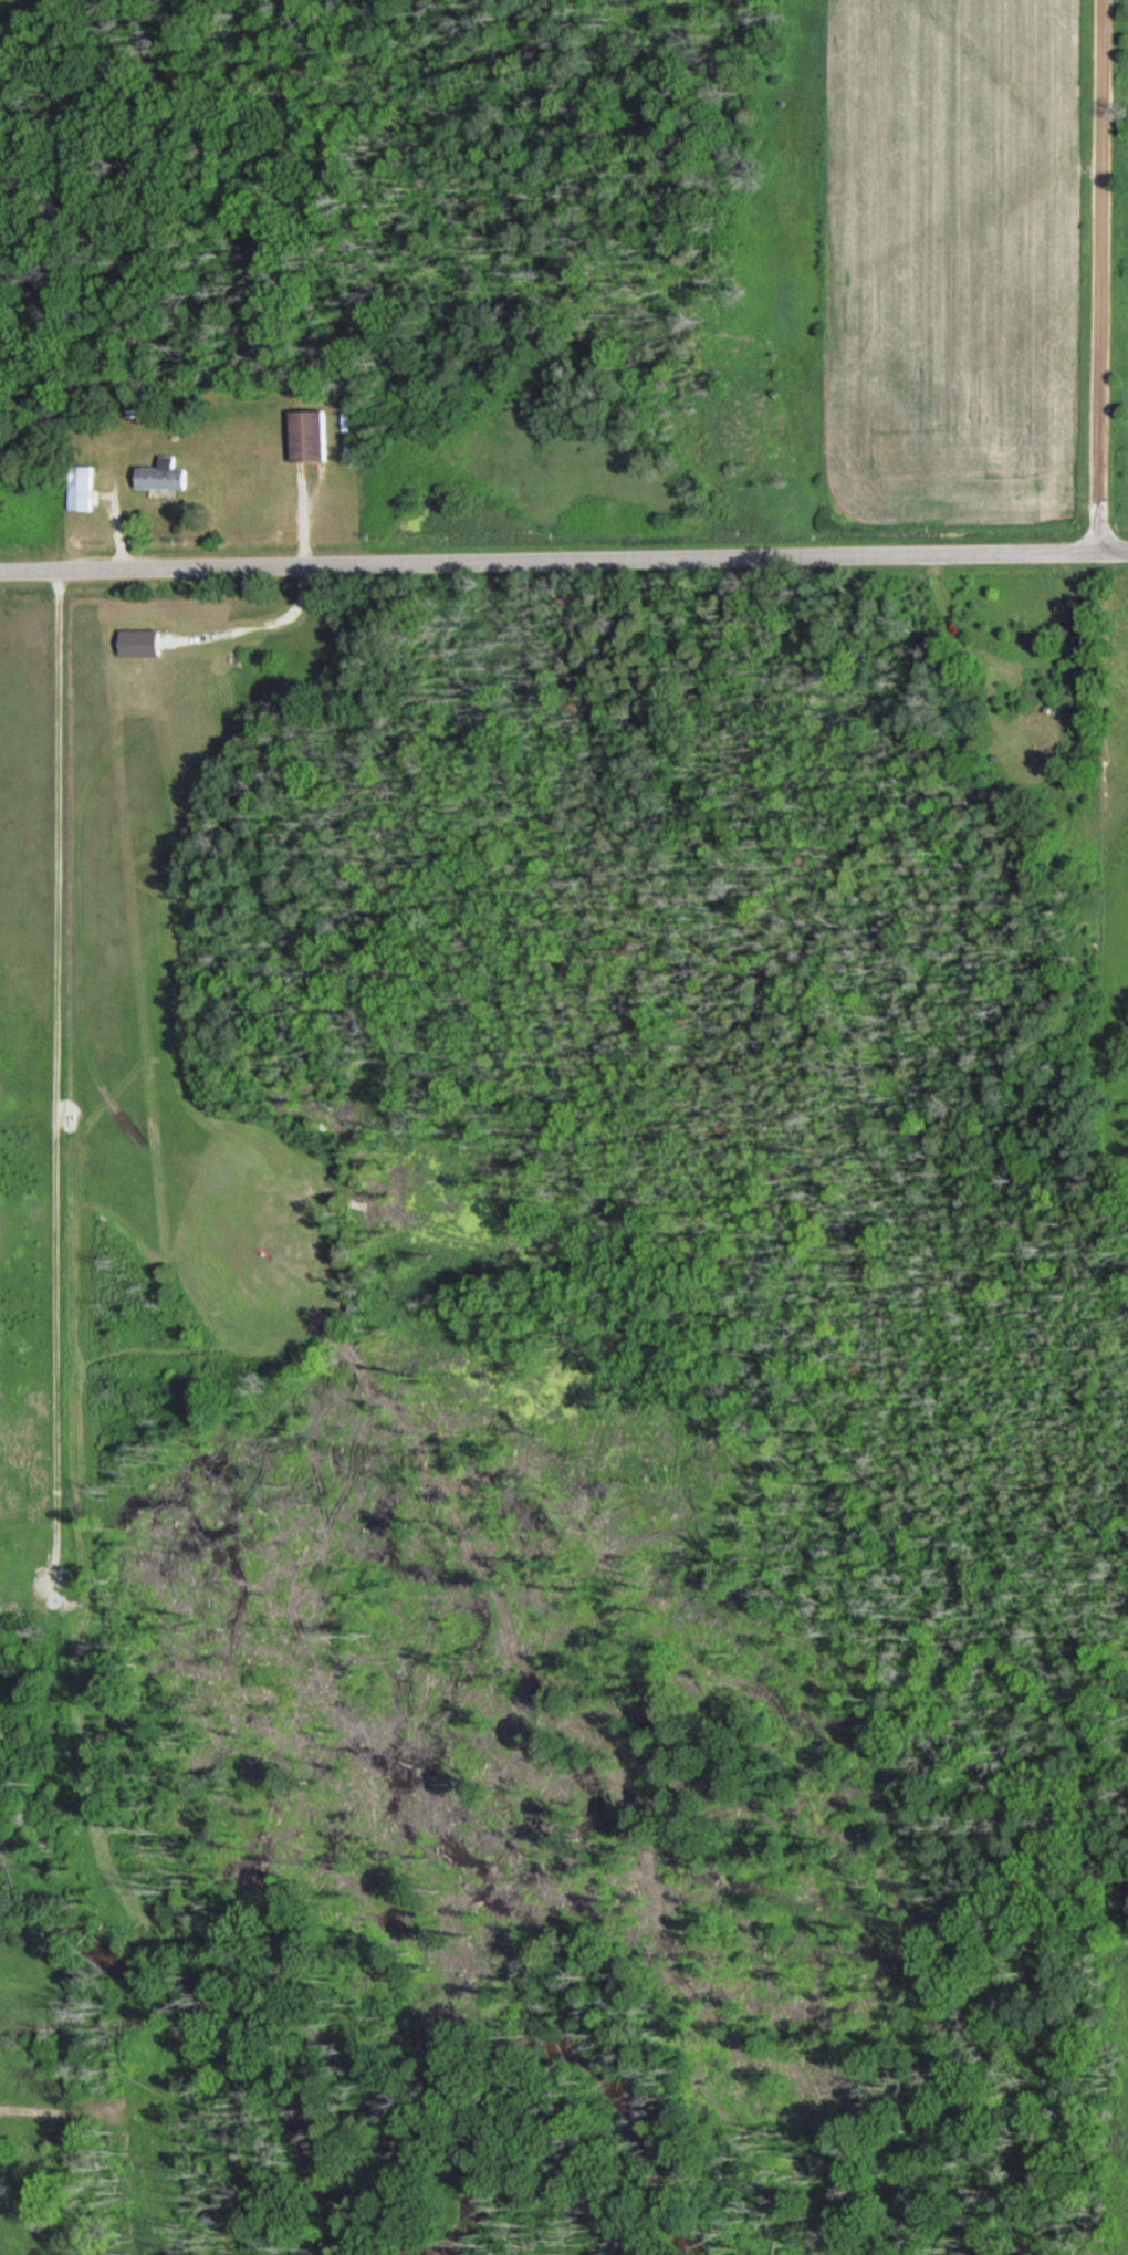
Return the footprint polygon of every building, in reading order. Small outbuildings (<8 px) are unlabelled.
[(331,411),(292,412),(293,462),(332,461),(331,411)] [(164,467),(139,467),(139,489),(193,489),(193,468),(178,468),(178,458),(164,458),(164,467)] [(69,510),(96,510),(96,466),(69,466),(69,510)]
